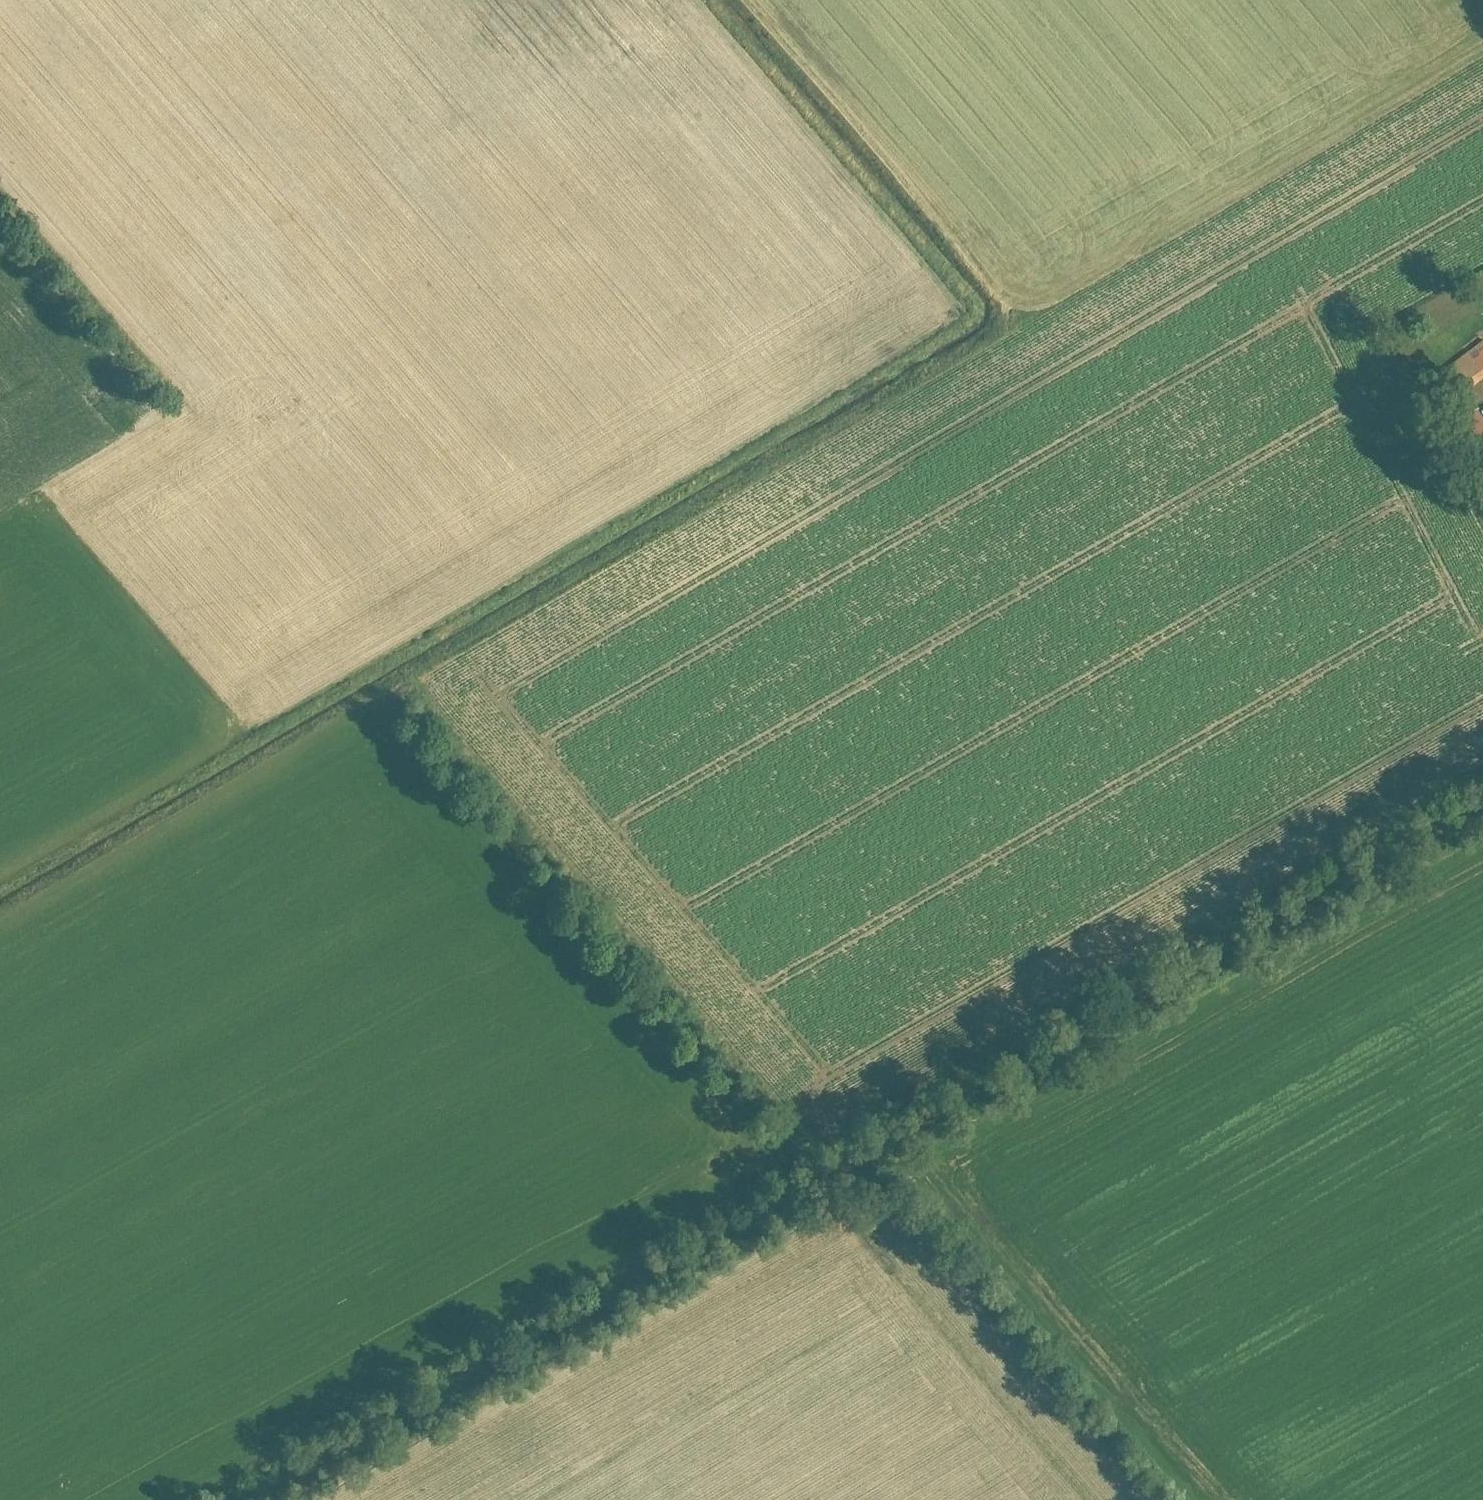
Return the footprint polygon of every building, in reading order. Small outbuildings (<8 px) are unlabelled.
[(1454,406),(1482,386),(1482,347),(1436,379),(1454,406)]
